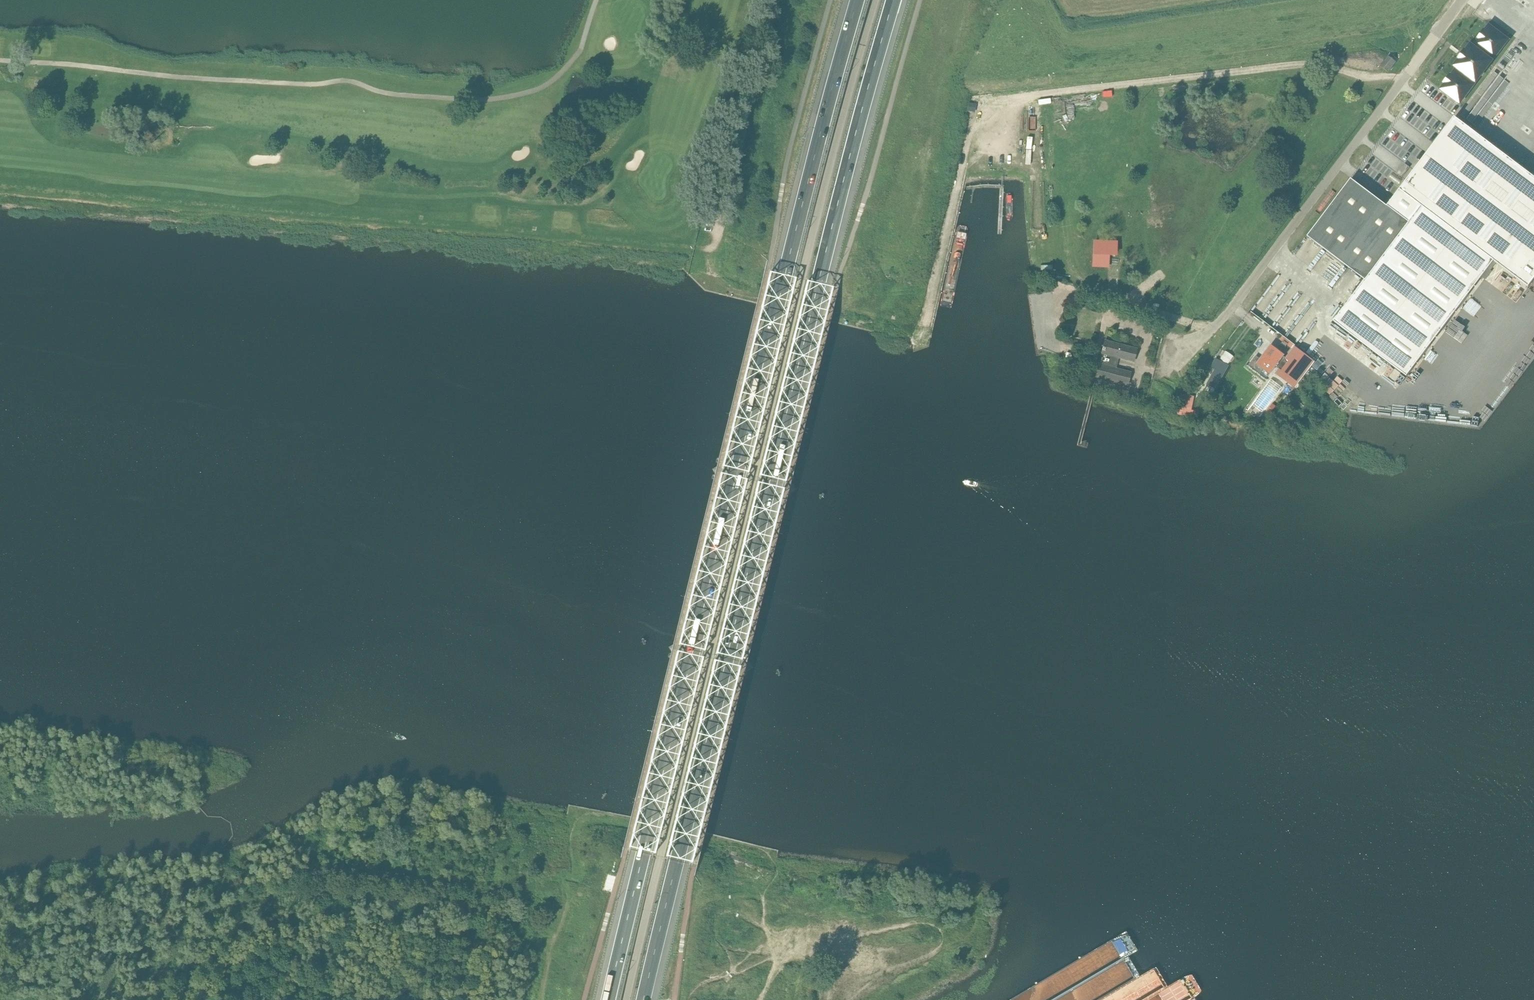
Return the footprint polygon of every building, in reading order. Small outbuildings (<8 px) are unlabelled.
[(1489,24),(1474,44),(1495,60),(1510,40),(1489,24)] [(1460,60),(1455,66),(1476,82),(1492,61),(1471,45),(1466,51),(1466,52),(1465,52),(1460,58),(1461,59),(1460,60)] [(1389,56),(1381,66),(1388,72),(1396,62),(1389,56)] [(1441,89),(1460,104),(1475,85),(1455,70),(1451,76),(1450,75),(1444,83),(1445,84),(1441,89)] [(969,102),(967,111),(975,112),(977,104),(969,102)] [(1437,141),(1388,207),(1351,179),(1308,236),(1366,280),(1334,322),(1407,377),(1494,261),(1529,287),(1533,280),(1533,177),(1455,117),(1437,141)] [(1410,167),(1405,163),(1397,173),(1402,177),(1410,167)] [(1107,257),(1113,257),(1114,244),(1096,243),(1096,250),(1097,250),(1096,265),(1107,265),(1107,257)] [(1095,316),(1078,312),(1071,336),(1088,341),(1095,316)] [(1105,341),(1095,377),(1127,385),(1131,373),(1110,367),(1113,356),(1134,362),(1137,349),(1105,341)] [(1271,346),(1261,360),(1256,356),(1249,365),(1261,373),(1263,370),(1270,374),(1284,355),(1271,346)] [(1290,362),(1282,372),(1278,369),(1275,374),(1295,389),(1305,376),(1316,362),(1294,346),(1285,358),(1290,362)] [(1230,369),(1218,360),(1212,368),(1217,371),(1207,385),(1215,391),(1230,369)] [(1284,387),(1273,379),(1254,405),(1265,413),(1284,387)] [(1188,391),(1186,394),(1181,402),(1179,415),(1195,418),(1197,411),(1186,408),(1187,404),(1193,406),(1197,395),(1189,391),(1188,391)] [(1273,404),(1267,411),(1270,414),(1277,407),(1273,404)] [(716,477),(717,477),(789,494),(796,490),(796,489),(793,483),(792,482),(719,465),(712,468),(712,469),(712,470),(716,477)] [(669,648),(673,655),(674,655),(745,672),(746,672),(748,671),(753,668),(753,667),(749,660),(748,660),(677,643),(676,642),(669,647),(669,648)]
